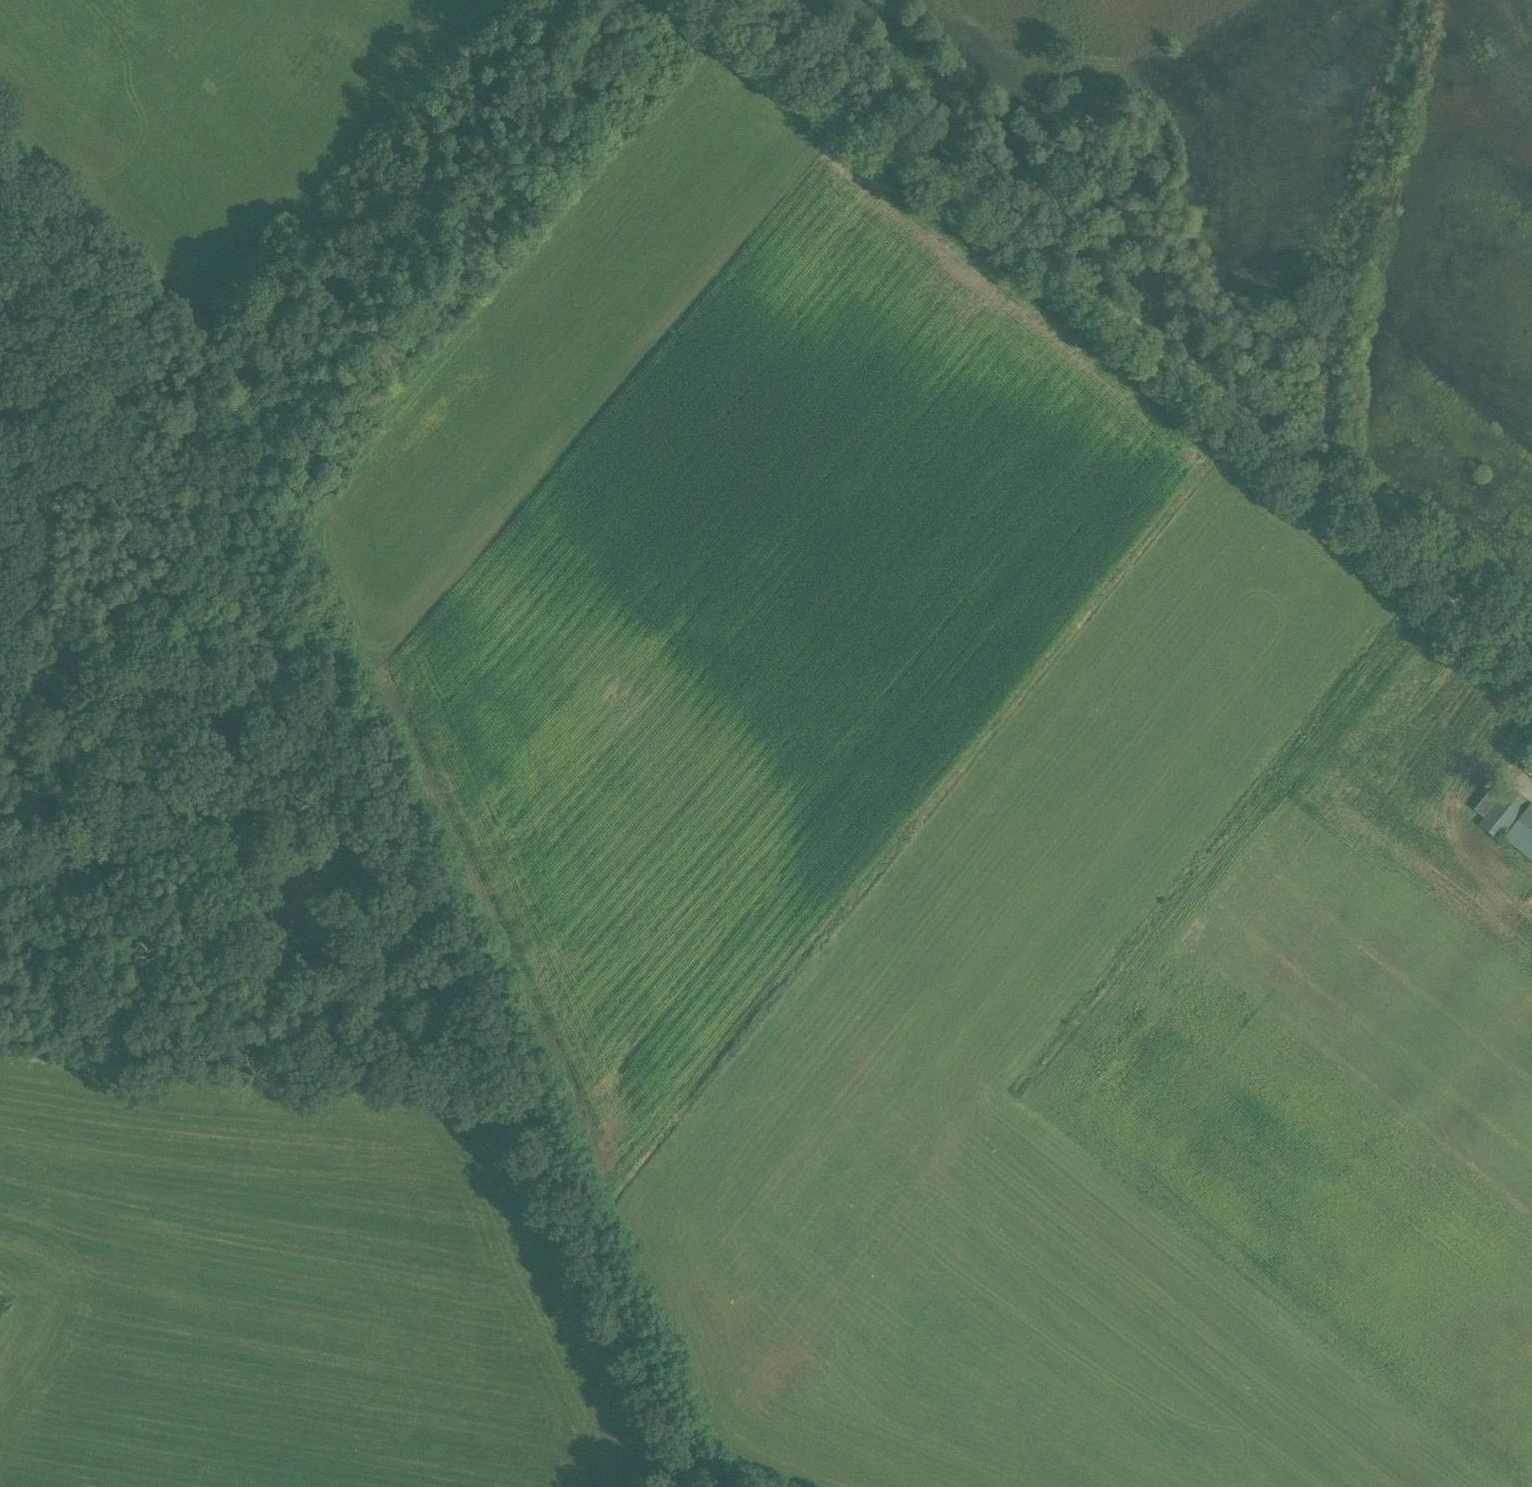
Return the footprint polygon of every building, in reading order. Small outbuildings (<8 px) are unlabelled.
[(1501,839),(1531,800),(1510,784),(1480,823),(1501,839)]
